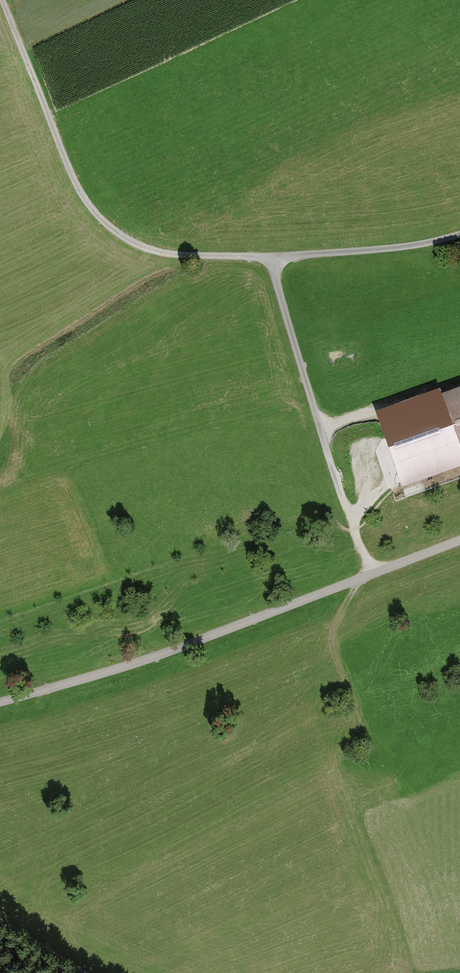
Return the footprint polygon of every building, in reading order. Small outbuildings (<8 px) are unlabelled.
[(439,394),(459,454),(459,387),(439,394)] [(425,442),(420,425),(417,426),(413,412),(384,420),(393,451),(425,442)]
